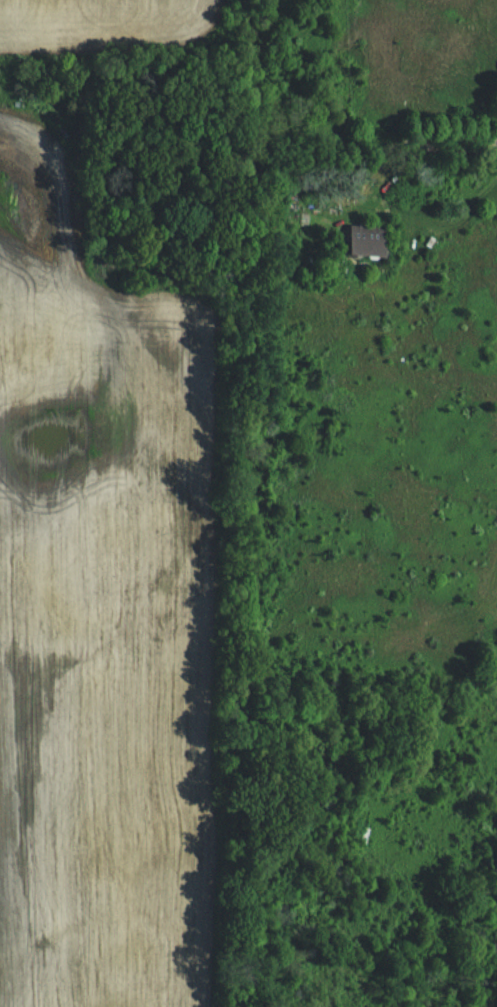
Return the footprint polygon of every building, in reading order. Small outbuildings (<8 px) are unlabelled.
[(391,256),(391,224),(355,224),(355,256),(391,256)]
